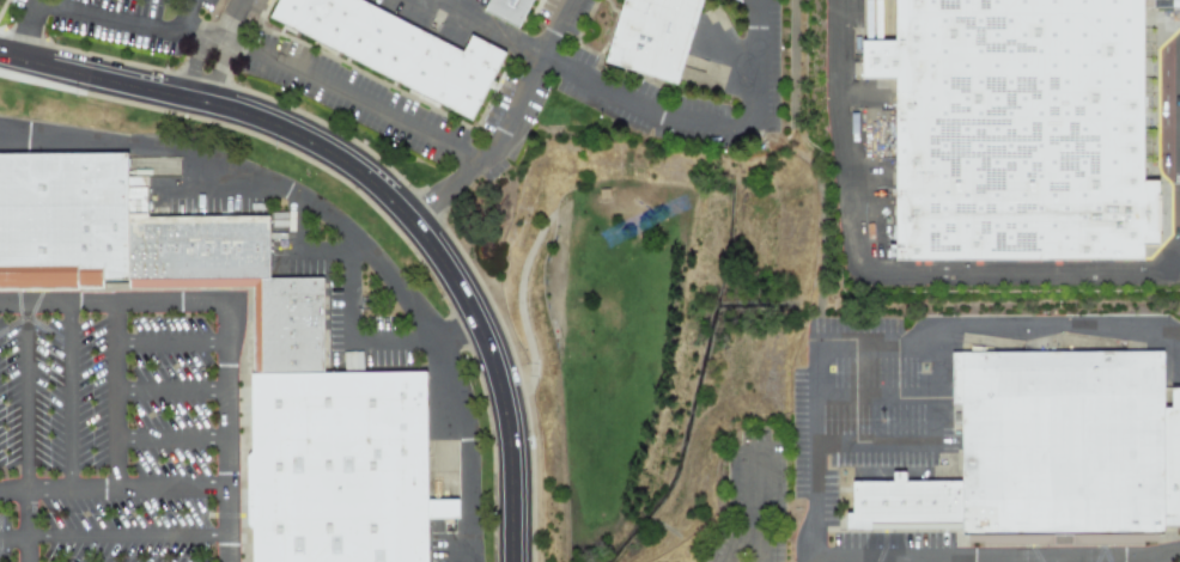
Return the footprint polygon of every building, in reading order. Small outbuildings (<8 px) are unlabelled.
[(275,16),(283,0),(366,0),(467,51),(474,38),(507,55),(475,117),(275,16)] [(491,6),(494,0),(535,0),(524,23),(491,6)] [(612,72),(632,0),(713,0),(687,92),(612,72)] [(894,44),(893,0),(1179,0),(1179,4),(1143,5),(1144,187),(1160,187),(1160,215),(1160,252),(1143,252),(1143,265),(895,267),(894,81),(862,81),(860,44),(877,44),(894,44)] [(127,277),(0,278),(0,151),(126,151),(127,212),(127,277)] [(269,276),(269,214),(146,215),(146,210),(127,212),(127,277),(260,276),(269,276)] [(323,372),(323,276),(269,276),(260,276),(261,373),(323,372)] [(1163,410),(1163,353),(956,354),(957,407),(962,407),(963,482),(963,521),(963,536),(1164,534),(1164,517),(1163,410)] [(427,371),(430,561),(252,561),(251,529),(248,525),(247,456),(251,451),(250,373),(261,373),(323,372),(427,371)] [(1173,390),(1179,390),(1179,516),(1164,517),(1163,410),(1173,410),(1173,390)] [(963,482),(854,482),(854,523),(963,521),(963,482)]
